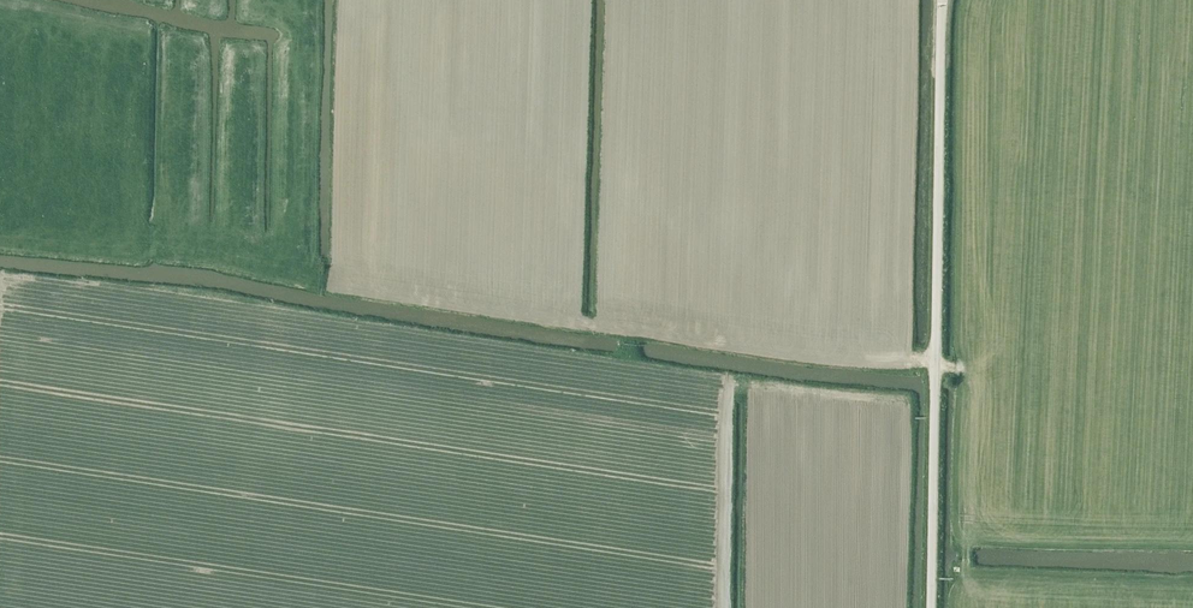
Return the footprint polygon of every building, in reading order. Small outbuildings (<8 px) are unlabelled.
[(654,343),(642,341),(640,352),(652,354),(654,343)]
